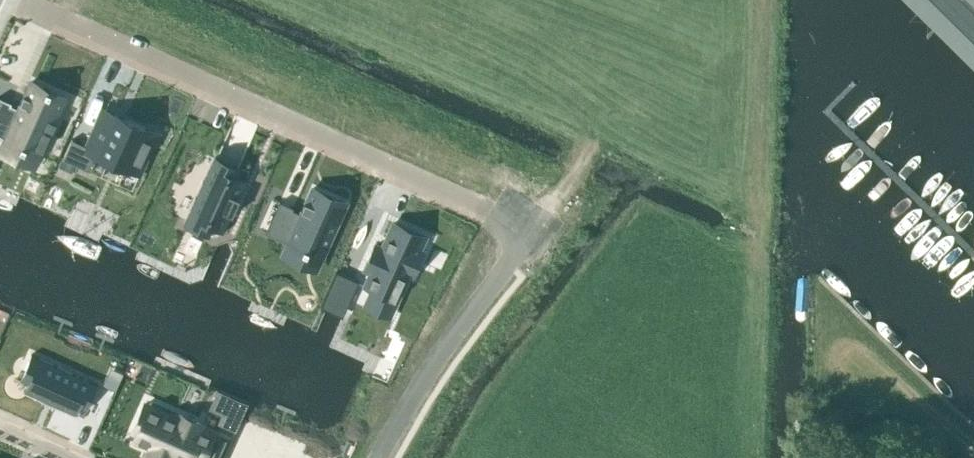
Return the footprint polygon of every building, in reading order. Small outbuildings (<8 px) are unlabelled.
[(973,69),(973,0),(904,0),(973,69)] [(38,153),(50,128),(52,129),(55,121),(53,120),(64,96),(31,81),(25,95),(23,94),(20,102),(22,103),(19,108),(10,104),(11,103),(0,98),(0,136),(38,153)] [(72,138),(63,158),(90,170),(97,154),(126,167),(127,166),(140,171),(155,139),(142,133),(144,127),(126,119),(124,123),(114,118),(113,119),(100,113),(86,145),(72,138)] [(195,199),(184,224),(209,235),(213,226),(222,230),(222,231),(230,214),(231,214),(239,197),(238,196),(246,179),(245,179),(245,180),(236,176),(240,166),(215,155),(204,181),(203,180),(194,198),(195,199)] [(279,202),(265,234),(287,244),(288,242),(303,248),(302,250),(305,252),(306,250),(321,257),(345,203),(312,188),(306,202),(304,201),(300,209),(302,210),(301,214),(292,210),(292,208),(279,202)] [(375,239),(364,263),(371,266),(365,280),(372,284),(370,288),(394,299),(408,268),(412,270),(423,246),(419,244),(425,231),(393,217),(382,242),(375,239)] [(23,391),(75,414),(78,406),(86,409),(97,385),(29,355),(19,378),(27,382),(23,391)] [(133,430),(137,432),(134,440),(148,446),(145,453),(155,457),(172,457),(174,457),(188,457),(189,456),(194,457),(218,457),(226,440),(200,428),(201,424),(177,413),(172,425),(141,412),(133,430)] [(228,457),(290,457),(264,446),(262,451),(252,447),(259,432),(243,425),(228,457)]
